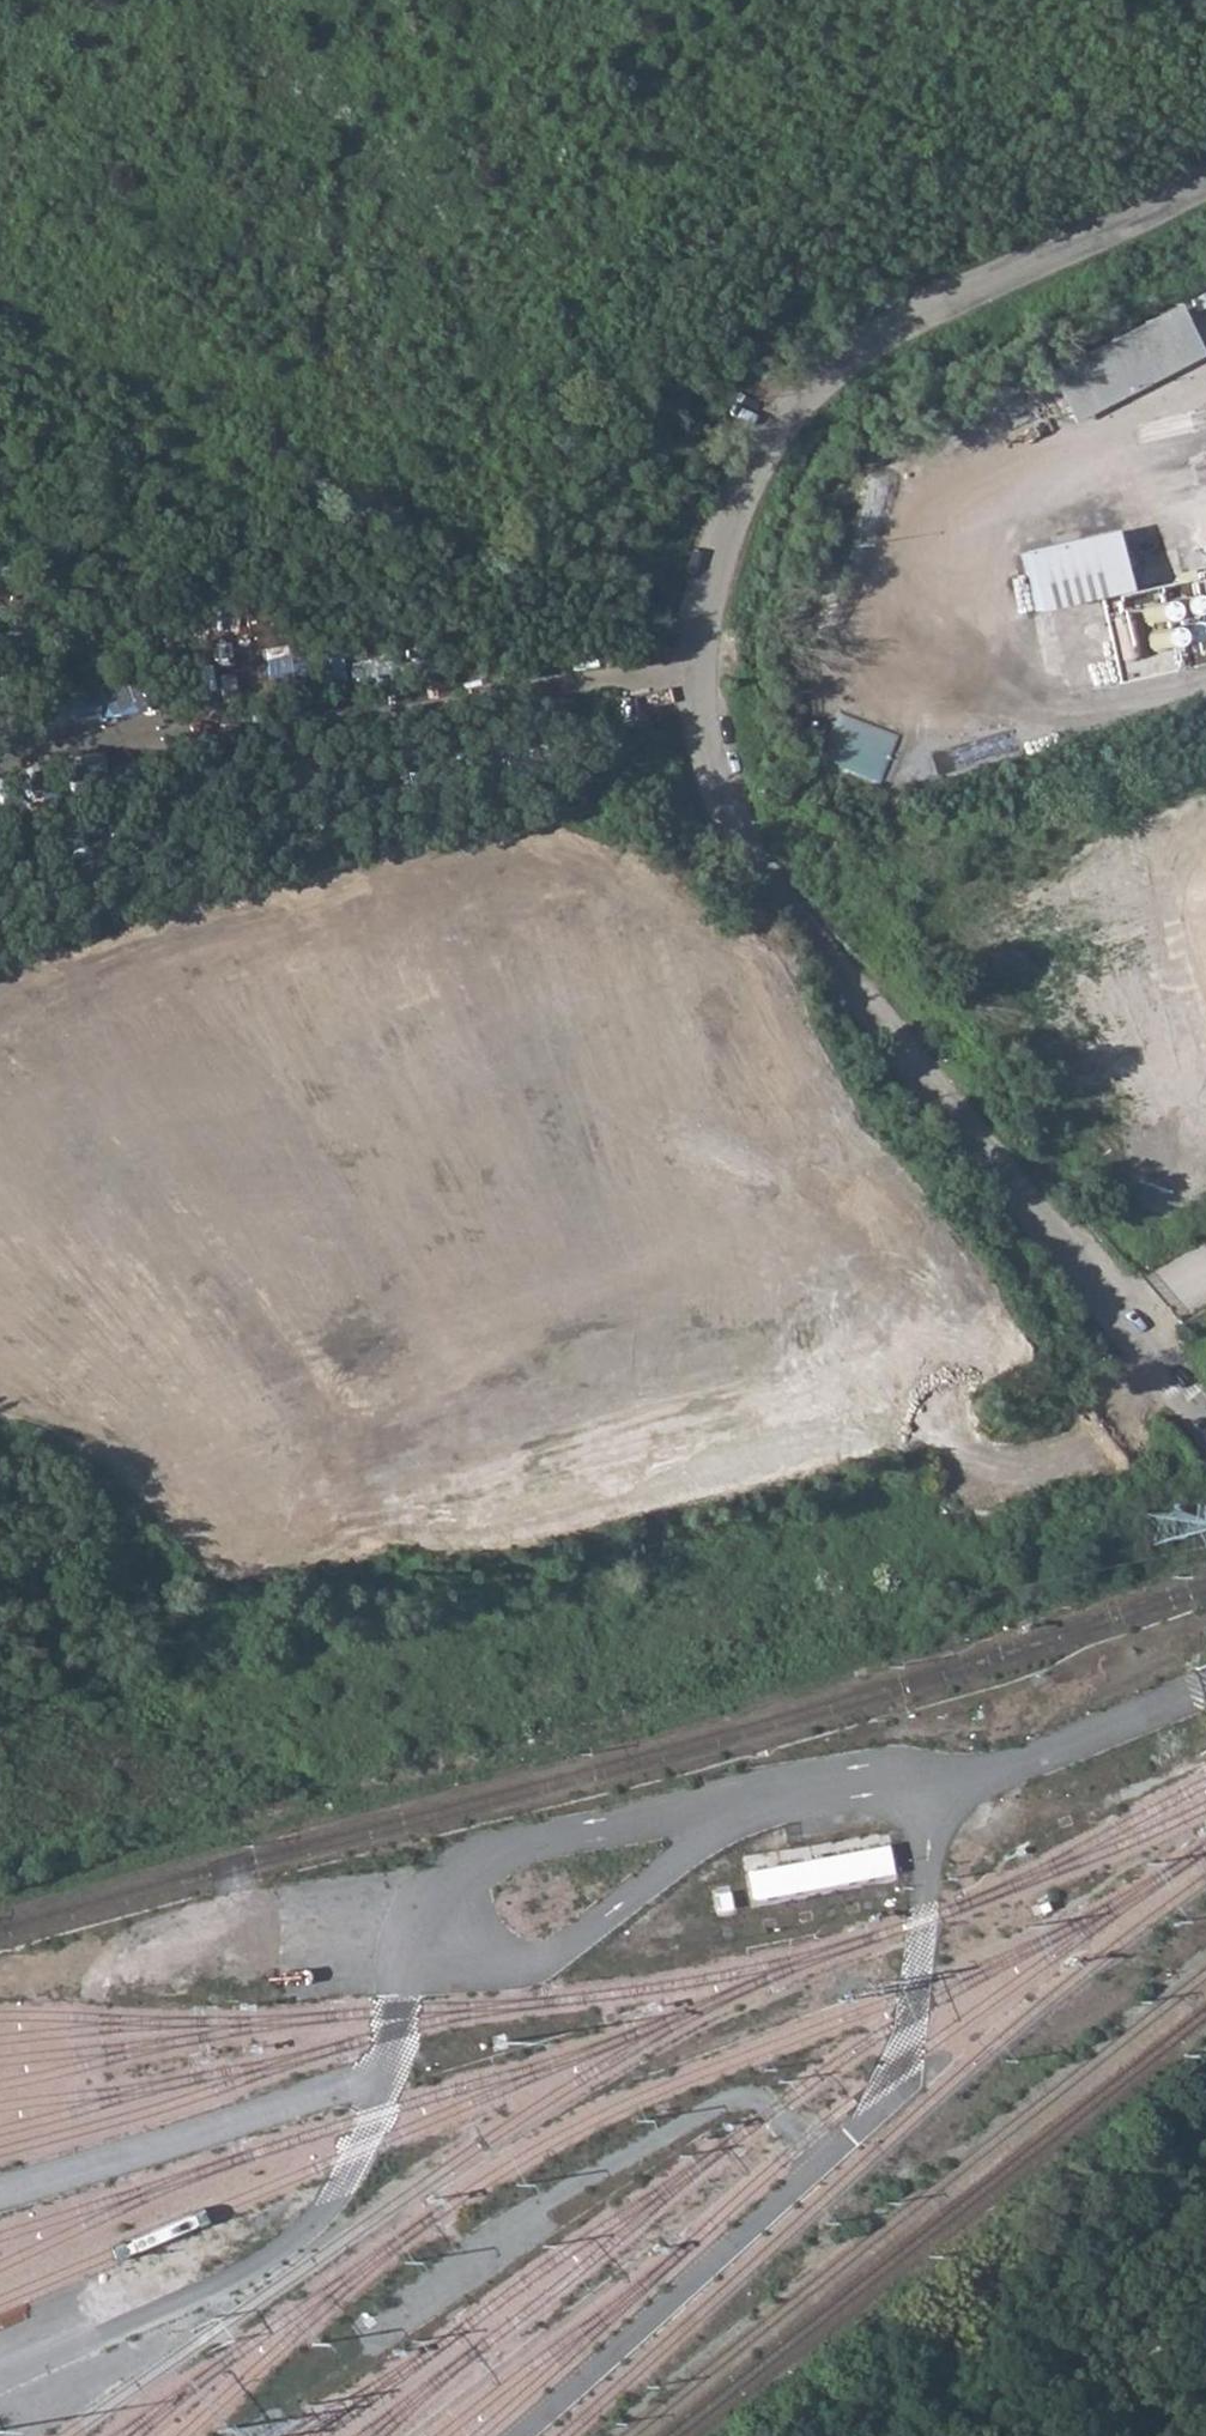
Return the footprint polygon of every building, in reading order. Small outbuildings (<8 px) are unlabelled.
[(1074,421),(1205,355),(1180,303),(1048,369),(1074,421)] [(1022,549),(1036,612),(1128,592),(1115,529),(1022,549)] [(1180,545),(1141,553),(1146,583),(1186,575),(1180,545)] [(1117,882),(1004,961),(1047,1022),(1058,1013),(1080,1045),(1140,1003),(1117,970),(1159,941),(1117,882)]
